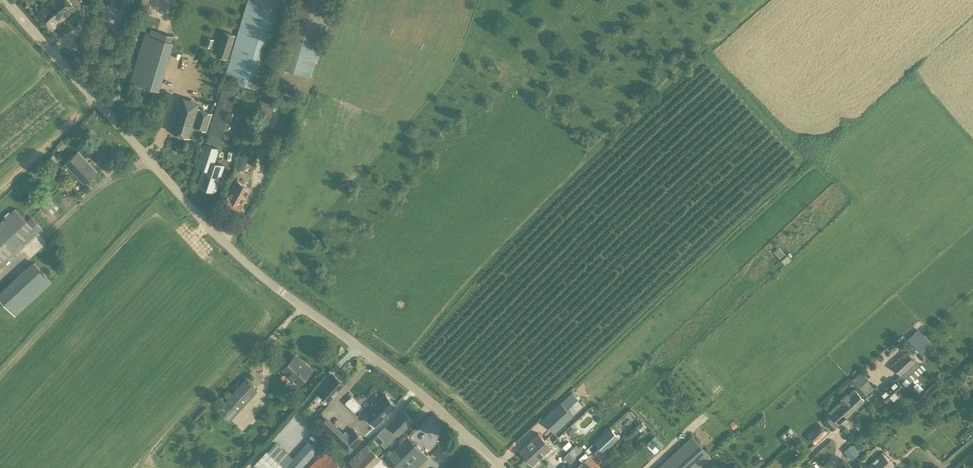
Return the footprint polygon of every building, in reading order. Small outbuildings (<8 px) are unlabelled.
[(68,0),(51,0),(38,12),(52,29),(76,9),(68,0)] [(230,72),(265,81),(286,0),(248,0),(230,72)] [(285,68),(312,74),(327,9),(301,3),(298,18),(297,18),(285,68)] [(77,11),(68,19),(71,23),(79,17),(78,14),(77,11)] [(149,34),(145,33),(130,81),(159,91),(174,43),(171,42),(173,35),(151,28),(149,34)] [(224,30),(217,54),(227,57),(235,33),(224,30)] [(212,46),(214,38),(208,36),(206,44),(212,46)] [(222,84),(207,140),(221,143),(236,88),(222,84)] [(175,111),(169,130),(176,132),(177,135),(181,136),(184,135),(190,137),(194,125),(206,129),(212,113),(196,108),(199,101),(184,96),(181,103),(179,102),(175,111)] [(216,146),(205,143),(199,163),(205,165),(201,181),(216,185),(222,160),(213,157),(216,146)] [(233,149),(229,163),(235,164),(238,150),(233,149)] [(97,171),(78,151),(65,163),(84,183),(97,171)] [(237,166),(244,169),(250,155),(243,152),(237,166)] [(239,177),(237,180),(236,179),(222,203),(239,212),(252,188),(243,183),(244,181),(239,177)] [(59,206),(51,198),(42,206),(50,215),(59,206)] [(27,220),(15,207),(15,208),(0,221),(0,267),(42,228),(32,216),(27,220)] [(781,259),(784,264),(791,259),(787,254),(781,259)] [(52,282),(33,261),(0,292),(0,299),(15,316),(52,282)] [(928,345),(916,331),(908,338),(920,352),(928,345)] [(308,375),(308,374),(313,368),(295,352),(281,367),(288,373),(286,375),(291,380),(293,378),(299,383),(304,378),(304,379),(308,375)] [(904,388),(923,369),(906,352),(891,365),(900,375),(896,379),(895,379),(880,393),(888,402),(904,388)] [(860,371),(852,378),(866,394),(874,387),(860,371)] [(329,399),(343,384),(334,375),(320,391),(329,399)] [(230,420),(258,389),(244,377),(216,408),(230,420)] [(829,413),(831,415),(824,421),(832,430),(839,423),(851,412),(851,411),(864,399),(856,391),(854,389),(848,395),(847,394),(840,400),(841,401),(828,412),(829,413)] [(572,392),(542,419),(554,433),(573,415),(572,414),(583,404),(572,392)] [(396,404),(385,394),(365,414),(376,425),(396,404)] [(361,405),(351,395),(345,401),(354,411),(361,405)] [(611,424),(619,433),(640,416),(632,407),(611,424)] [(403,408),(377,434),(383,440),(380,443),(385,447),(398,433),(413,419),(403,408)] [(349,452),(362,438),(354,430),(349,435),(346,432),(344,434),(326,417),(320,424),(349,452)] [(815,444),(828,432),(819,423),(807,436),(815,444)] [(619,436),(610,426),(595,441),(603,450),(619,436)] [(520,450),(526,457),(544,440),(538,433),(520,450)] [(655,433),(646,443),(656,452),(665,442),(655,433)] [(356,467),(417,467),(429,456),(407,435),(387,455),(383,451),(379,455),(366,442),(348,461),(353,466),(356,467)] [(656,467),(699,467),(711,457),(711,456),(692,435),(656,467)] [(283,467),(301,467),(319,448),(310,439),(288,463),(284,466),(285,466),(283,467)] [(544,440),(526,457),(532,464),(551,447),(544,440)] [(859,452),(851,443),(844,450),(852,459),(859,452)] [(582,451),(576,444),(564,457),(570,463),(582,451)] [(875,447),(870,452),(873,455),(878,450),(875,447)] [(285,466),(284,466),(277,459),(267,450),(265,452),(253,464),(257,467),(283,467),(285,466)] [(326,450),(308,467),(344,467),(326,450)] [(867,465),(870,467),(889,467),(894,464),(882,452),(867,465)] [(597,463),(590,455),(576,467),(592,467),(597,463)] [(752,462),(756,467),(762,462),(758,457),(752,462)] [(711,458),(700,467),(716,467),(718,466),(711,458)]
